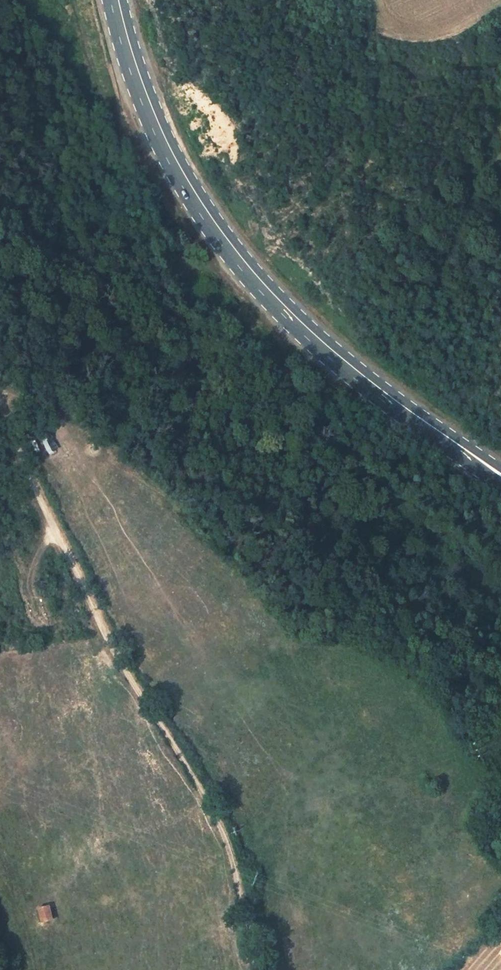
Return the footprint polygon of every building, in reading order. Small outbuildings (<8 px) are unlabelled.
[(48,906),(38,909),(42,923),(52,920),(48,906)]
